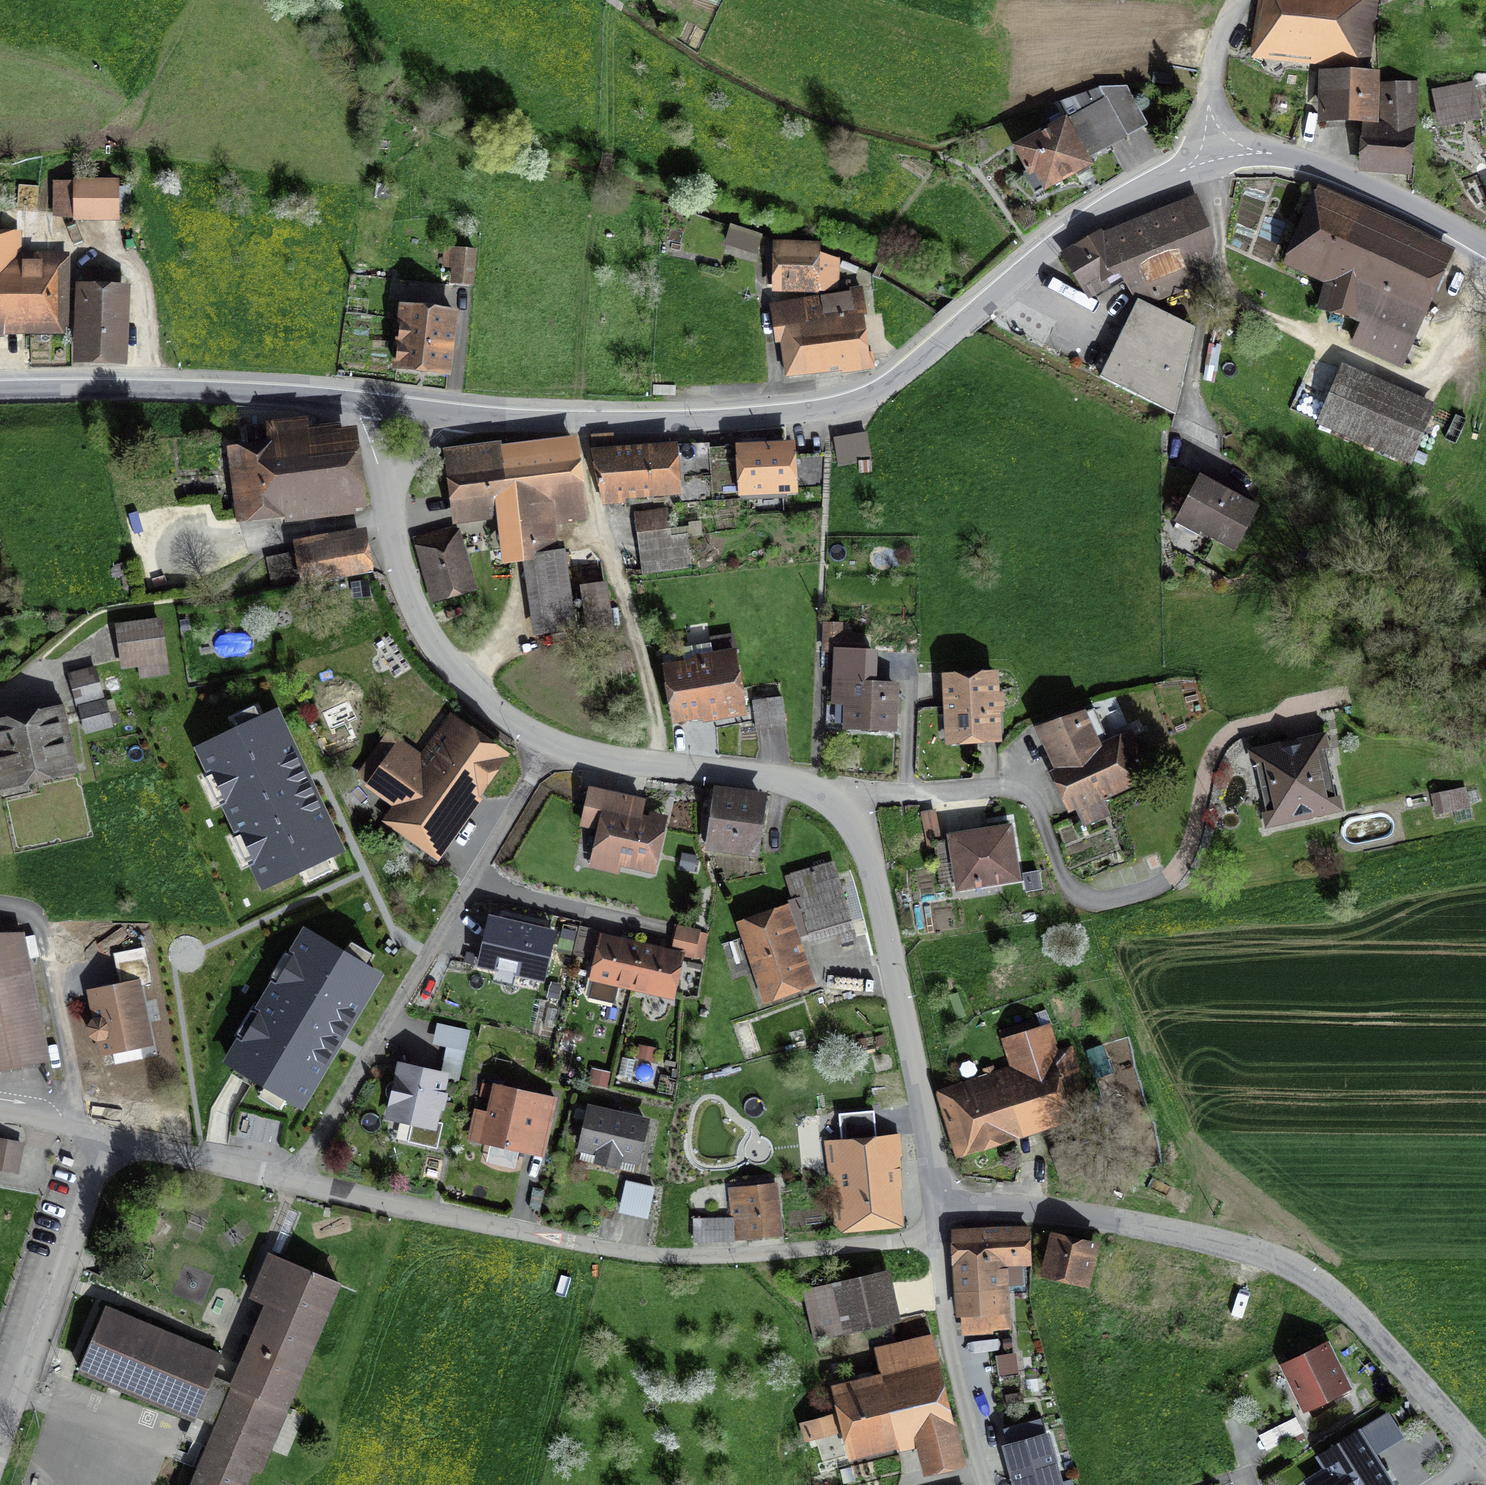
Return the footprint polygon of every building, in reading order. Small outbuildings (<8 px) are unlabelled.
[(1264,54),(1367,65),(1374,0),(1270,0),(1264,54)] [(1325,128),(1378,131),(1381,86),(1381,78),(1329,75),(1325,128)] [(1472,82),(1433,92),(1442,127),(1481,117),(1472,82)] [(1422,88),(1381,86),(1378,131),(1375,174),(1416,176),(1422,88)] [(1065,109),(1067,131),(1066,131),(1023,156),(1046,196),(1090,170),(1089,168),(1154,131),(1133,96),(1107,96),(1065,109)] [(118,185),(68,186),(68,215),(119,214),(118,185)] [(1449,256),(1323,200),(1295,262),(1332,278),(1320,303),(1359,321),(1350,341),(1401,363),(1449,256)] [(1208,258),(1211,243),(1197,207),(1105,242),(1102,237),(1069,257),(1095,298),(1125,281),(1138,299),(1198,280),(1190,266),(1208,258)] [(764,239),(731,228),(725,245),(758,256),(764,239)] [(75,337),(76,257),(23,256),(24,233),(0,233),(0,336),(75,337)] [(827,249),(780,248),(780,293),(845,293),(845,265),(827,264),(827,249)] [(481,255),(452,253),(449,288),(478,290),(481,255)] [(134,295),(87,291),(81,362),(128,366),(134,295)] [(872,297),(782,310),(793,380),(882,367),(872,297)] [(1193,329),(1141,305),(1105,375),(1177,412),(1193,329)] [(405,315),(400,375),(451,379),(456,319),(405,315)] [(1431,407),(1339,365),(1315,418),(1406,460),(1431,407)] [(244,526),(372,509),(362,434),(234,451),(244,526)] [(868,439),(836,443),(839,464),(870,460),(868,439)] [(739,445),(708,447),(711,501),(746,499),(745,488),(789,485),(787,448),(739,451),(739,445)] [(708,447),(592,453),(602,500),(626,497),(624,492),(675,488),(676,503),(711,501),(708,447)] [(562,550),(550,552),(548,524),(579,522),(575,455),(458,463),(462,513),(502,510),(506,561),(533,559),(537,631),(571,629),(562,550)] [(823,455),(794,456),(796,487),(821,486),(823,455)] [(1256,506),(1197,474),(1174,515),(1233,547),(1256,506)] [(669,514),(633,517),(640,581),(693,575),(689,540),(672,542),(669,514)] [(463,533),(419,545),(436,607),(479,596),(463,533)] [(372,535),(302,546),(308,588),(378,578),(372,535)] [(293,552),(266,559),(272,588),(300,581),(293,552)] [(612,635),(606,585),(585,588),(591,638),(612,635)] [(177,675),(169,620),(119,627),(126,682),(177,675)] [(858,650),(858,634),(839,634),(839,623),(826,623),(825,649),(834,649),(858,650)] [(737,641),(665,653),(675,713),(746,701),(737,641)] [(858,650),(834,649),(832,706),(849,706),(849,728),(893,729),(893,708),(894,684),(871,684),(872,650),(858,650)] [(107,699),(99,665),(69,673),(77,707),(107,699)] [(953,680),(953,747),(1006,747),(1006,680),(953,680)] [(84,734),(114,726),(107,699),(77,707),(84,734)] [(73,710),(0,725),(0,777),(5,798),(88,781),(73,710)] [(338,848),(274,715),(200,750),(264,884),(338,848)] [(1108,747),(1096,716),(1046,736),(1077,817),(1155,786),(1136,736),(1108,747)] [(521,761),(457,718),(428,760),(392,736),(360,783),(403,812),(391,829),(448,868),(521,761)] [(1313,738),(1253,751),(1261,789),(1271,786),(1276,812),(1300,807),(1302,814),(1338,806),(1331,771),(1321,773),(1313,738)] [(1466,785),(1430,794),(1435,816),(1471,807),(1466,785)] [(645,800),(590,788),(582,823),(603,828),(597,853),(652,865),(662,823),(641,818),(645,800)] [(754,850),(762,797),(718,790),(711,844),(754,850)] [(1017,832),(957,842),(965,894),(1025,884),(1017,832)] [(831,864),(794,875),(800,897),(791,899),(802,935),(835,926),(838,938),(851,934),(831,864)] [(744,927),(767,993),(809,979),(786,912),(744,927)] [(558,938),(494,923),(484,967),(548,981),(558,938)] [(675,926),(668,955),(677,957),(692,961),(699,932),(675,926)] [(375,977),(306,936),(229,1063),(298,1104),(375,977)] [(25,938),(0,939),(0,1073),(48,1064),(25,938)] [(617,983),(630,987),(640,948),(603,939),(589,995),(612,1001),(617,983)] [(157,987),(147,945),(114,953),(120,982),(87,989),(93,1016),(92,1017),(88,1021),(87,1026),(87,1030),(88,1035),(91,1039),(95,1041),(99,1042),(103,1060),(157,1048),(144,990),(157,987)] [(668,955),(640,948),(630,987),(667,996),(677,957),(668,955)] [(1037,1019),(1002,1029),(1018,1083),(960,1100),(956,1086),(940,1091),(956,1142),(1068,1109),(1048,1043),(1056,1041),(1051,1023),(1040,1026),(1037,1019)] [(439,1073),(401,1065),(390,1114),(414,1120),(410,1137),(435,1142),(439,1123),(435,1122),(445,1076),(458,1079),(468,1030),(437,1023),(433,1041),(446,1044),(439,1073)] [(551,1116),(555,1097),(492,1084),(486,1111),(474,1109),(467,1141),(483,1144),(543,1156),(551,1116)] [(637,1168),(648,1118),(586,1104),(575,1154),(637,1168)] [(846,1222),(892,1219),(886,1135),(877,1136),(875,1117),(838,1120),(846,1222)] [(0,1135),(0,1168),(18,1172),(25,1140),(0,1135)] [(649,1219),(655,1189),(625,1182),(618,1212),(649,1219)] [(786,1240),(780,1189),(732,1195),(738,1246),(786,1240)] [(1029,1263),(1028,1232),(958,1235),(962,1327),(1012,1325),(1009,1264),(1029,1263)] [(1088,1243),(1056,1234),(1047,1270),(1078,1279),(1088,1243)] [(271,1255),(254,1296),(268,1302),(232,1388),(219,1418),(191,1484),(244,1484),(251,1467),(260,1471),(339,1284),(271,1255)] [(908,1324),(896,1272),(804,1294),(816,1345),(908,1324)] [(103,1306),(78,1367),(196,1416),(199,1410),(219,1418),(232,1388),(211,1380),(221,1356),(103,1306)] [(882,1381),(840,1390),(852,1444),(915,1430),(924,1469),(960,1461),(932,1338),(875,1351),(882,1381)] [(1347,1388),(1327,1346),(1284,1367),(1304,1408),(1347,1388)] [(807,1438),(839,1429),(834,1412),(802,1421),(807,1438)] [(1046,1428),(1036,1431),(1033,1421),(1001,1429),(1016,1484),(1061,1484),(1046,1428)] [(1358,1433),(1320,1456),(1330,1473),(1313,1484),(1314,1484),(1380,1484),(1387,1481),(1358,1433)]
